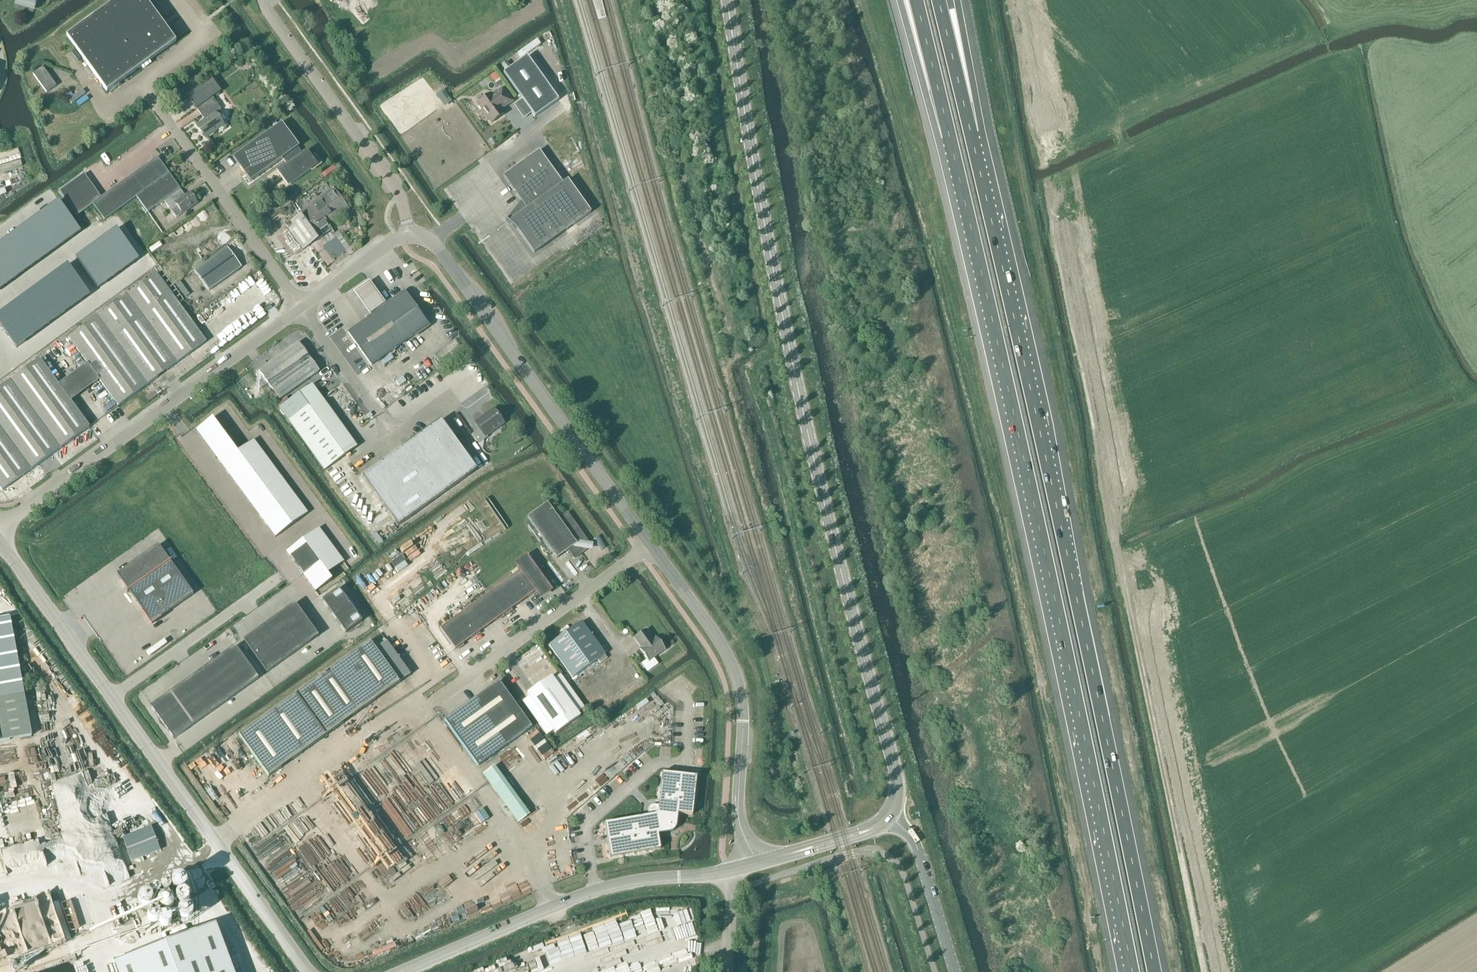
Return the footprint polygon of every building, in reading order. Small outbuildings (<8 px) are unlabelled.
[(15,5),(34,10),(37,0),(17,0),(15,5)] [(150,62),(176,43),(145,0),(118,0),(66,37),(107,93),(141,67),(142,68),(150,62)] [(527,57),(503,74),(535,118),(558,101),(527,57)] [(506,63),(502,67),(505,71),(510,68),(506,63)] [(33,74),(47,94),(57,86),(43,67),(33,74)] [(221,110),(213,98),(221,92),(212,79),(187,97),(196,110),(201,107),(209,118),(198,126),(206,138),(224,125),(215,114),(221,110)] [(511,102),(502,89),(492,97),(490,94),(477,104),(482,111),(481,112),(485,118),(487,117),(491,123),(504,114),(501,110),(511,102)] [(443,90),(436,95),(443,106),(450,101),(443,90)] [(302,154),(298,148),(299,148),(281,123),(232,158),(250,183),(285,157),(289,163),(277,172),(288,188),(317,166),(306,151),(302,154)] [(562,184),(539,151),(503,177),(526,210),(510,221),(509,223),(506,220),(506,221),(516,230),(534,254),(591,213),(567,180),(562,184)] [(93,205),(104,221),(137,198),(148,213),(164,202),(176,219),(197,204),(189,193),(185,197),(157,158),(101,198),(84,175),(60,192),(77,216),(93,205)] [(333,221),(349,210),(333,188),(299,213),(301,215),(290,223),(293,227),(288,231),(303,251),(331,230),(327,223),(331,221),(333,221)] [(59,201),(50,208),(60,221),(68,215),(59,201)] [(42,213),(52,227),(60,221),(50,208),(42,213)] [(34,219),(44,233),(52,227),(42,213),(34,219)] [(81,231),(77,227),(68,215),(60,221),(72,238),(81,231)] [(26,225),(36,239),(44,233),(34,219),(26,225)] [(72,238),(60,221),(52,227),(64,244),(72,238)] [(18,231),(28,245),(36,239),(26,225),(18,231)] [(64,244),(52,227),(44,233),(56,250),(64,244)] [(108,235),(119,250),(128,244),(117,229),(108,235)] [(19,251),(28,245),(18,231),(10,237),(19,251)] [(56,250),(44,233),(36,239),(48,256),(56,250)] [(108,235),(100,241),(111,256),(119,250),(108,235)] [(10,237),(2,243),(11,257),(19,251),(10,237)] [(28,245),(40,261),(48,256),(36,239),(28,245)] [(103,262),(111,256),(100,241),(92,247),(103,262)] [(0,244),(0,258),(3,262),(11,257),(2,243),(0,244)] [(119,250),(130,266),(139,259),(128,244),(119,250)] [(28,245),(19,251),(32,267),(40,261),(28,245)] [(87,274),(95,268),(103,262),(92,247),(76,259),(87,274)] [(208,291),(241,268),(227,248),(194,271),(208,291)] [(111,256),(122,271),(130,266),(119,250),(111,256)] [(24,273),(32,267),(19,251),(11,257),(24,273)] [(103,262),(114,277),(122,271),(111,256),(103,262)] [(15,279),(24,273),(11,257),(3,262),(15,279)] [(7,285),(15,279),(3,262),(0,265),(0,275),(7,285)] [(106,283),(114,277),(103,262),(95,268),(106,283)] [(72,288),(80,282),(68,265),(59,271),(70,286),(72,288)] [(98,289),(106,283),(95,268),(87,274),(98,289)] [(51,277),(62,292),(70,286),(59,271),(51,277)] [(156,274),(68,338),(118,407),(190,355),(206,342),(156,274)] [(51,277),(43,283),(54,298),(62,292),(51,277)] [(80,282),(72,288),(81,301),(90,295),(80,282)] [(54,298),(43,283),(36,288),(47,303),(50,300),(54,298)] [(62,292),(73,307),(81,301),(72,288),(70,286),(62,292)] [(36,288),(28,294),(39,309),(47,303),(36,288)] [(62,316),(73,307),(62,292),(54,298),(50,300),(62,316)] [(372,316),(348,334),(371,366),(428,326),(405,293),(372,316)] [(31,315),(39,309),(28,294),(20,300),(31,315)] [(18,324),(31,315),(20,300),(7,309),(18,324)] [(47,303),(39,309),(50,324),(62,316),(50,300),(47,303)] [(7,309),(0,314),(0,326),(5,333),(8,332),(18,324),(7,309)] [(39,309),(31,315),(42,330),(50,324),(39,309)] [(17,348),(42,330),(31,315),(18,324),(8,332),(10,335),(8,337),(17,348)] [(279,400),(318,372),(298,343),(259,371),(279,400)] [(89,428),(39,360),(0,388),(0,489),(2,492),(89,428)] [(289,422),(321,398),(312,385),(279,409),(289,422)] [(143,403),(147,400),(143,395),(139,398),(143,403)] [(478,444),(487,438),(486,436),(502,424),(492,411),(476,423),(480,429),(472,435),(478,444)] [(215,424),(211,418),(195,431),(199,436),(215,424)] [(440,422),(363,478),(398,527),(476,470),(440,422)] [(203,442),(219,430),(215,424),(199,436),(203,442)] [(203,442),(207,448),(224,435),(219,430),(203,442)] [(224,435),(207,448),(211,453),(228,441),(224,435)] [(257,445),(253,440),(236,452),(241,458),(257,445)] [(232,446),(228,441),(211,453),(216,459),(232,446)] [(257,445),(241,458),(245,463),(261,451),(257,445)] [(216,459),(220,464),(236,452),(235,450),(232,446),(216,459)] [(261,451),(245,463),(249,469),(265,457),(261,451)] [(241,458),(236,452),(220,464),(224,470),(241,458)] [(265,457),(249,469),(253,474),(269,462),(265,457)] [(224,470),(228,476),(245,463),(241,458),(224,470)] [(257,480),(274,468),(269,462),(253,474),(257,480)] [(228,476),(233,481),(249,469),(245,463),(228,476)] [(274,468),(257,480),(262,486),(278,473),(274,468)] [(249,469),(233,481),(237,487),(253,474),(249,469)] [(262,486),(266,491),(282,479),(278,473),(262,486)] [(253,474),(237,487),(241,492),(257,480),(253,474)] [(270,497),(286,485),(282,479),(266,491),(270,497)] [(241,492),(245,498),(262,486),(257,480),(241,492)] [(286,485),(270,497),(274,502),(291,490),(286,485)] [(266,491),(262,486),(245,498),(249,504),(266,491)] [(274,502),(279,508),(295,496),(291,490),(274,502)] [(266,491),(249,504),(254,509),(270,497),(266,491)] [(299,501),(295,496),(279,508),(283,514),(299,501)] [(258,515),(274,502),(270,497),(254,509),(258,515)] [(287,519),(303,507),(299,501),(283,514),(287,519)] [(279,508),(274,502),(258,515),(262,520),(279,508)] [(559,520),(547,504),(527,518),(557,559),(568,551),(574,560),(582,553),(588,549),(589,545),(585,539),(567,514),(559,520)] [(291,525),(307,513),(303,507),(287,519),(291,525)] [(266,526),(283,514),(279,508),(262,520),(266,526)] [(266,526),(271,532),(287,519),(283,514),(266,526)] [(271,532),(275,537),(291,525),(287,519),(271,532)] [(321,532),(305,544),(309,550),(326,538),(321,532)] [(326,538),(309,550),(313,556),(330,544),(326,538)] [(293,562),(309,550),(305,544),(289,556),(293,562)] [(313,556),(317,561),(334,549),(330,544),(313,556)] [(117,575),(152,624),(193,595),(158,546),(117,575)] [(338,555),(334,549),(317,561),(322,567),(338,555)] [(297,568),(313,556),(309,550),(293,562),(297,568)] [(322,567),(326,573),(342,560),(338,555),(322,567)] [(317,561),(313,556),(297,568),(301,573),(317,561)] [(540,598),(549,591),(525,558),(517,565),(521,571),(440,629),(455,650),(536,592),(540,598)] [(346,566),(342,560),(326,573),(330,578),(345,567),(346,566)] [(322,567),(317,561),(301,573),(305,579),(322,567)] [(305,579),(309,585),(326,573),(322,567),(305,579)] [(309,585),(313,590),(330,578),(326,573),(309,585)] [(334,584),(330,578),(313,590),(318,596),(334,584)] [(338,589),(322,601),(334,617),(350,605),(338,589)] [(295,604),(287,609),(298,626),(306,620),(295,604)] [(350,605),(334,617),(345,633),(362,622),(350,605)] [(287,609),(277,616),(289,632),(298,626),(287,609)] [(277,616),(270,622),(281,638),(289,632),(277,616)] [(9,618),(0,619),(0,742),(31,736),(9,618)] [(306,620),(298,626),(310,642),(318,637),(306,620)] [(270,622),(261,628),(272,644),(281,638),(270,622)] [(600,664),(607,658),(581,622),(549,646),(572,678),(597,660),(600,664)] [(298,626),(289,632),(301,649),(310,642),(298,626)] [(261,628),(253,634),(264,650),(272,644),(261,628)] [(653,640),(646,630),(634,639),(641,648),(640,649),(644,655),(643,656),(649,663),(649,662),(648,661),(664,650),(665,651),(660,644),(655,638),(653,640)] [(289,632),(281,638),(293,654),(301,649),(289,632)] [(253,634),(244,640),(255,656),(264,650),(253,634)] [(281,638),(272,644),(284,661),(293,654),(281,638)] [(239,736),(269,778),(410,675),(386,642),(375,650),(369,642),(356,651),(309,685),(239,736)] [(272,644),(264,650),(276,666),(284,661),(272,644)] [(235,647),(224,655),(235,670),(238,669),(247,663),(235,647)] [(264,650),(255,656),(267,673),(276,666),(264,650)] [(224,655),(213,662),(225,678),(230,674),(235,670),(224,655)] [(213,662),(202,670),(214,686),(222,680),(225,678),(213,662)] [(247,663),(238,669),(250,685),(258,679),(247,663)] [(235,670),(230,674),(242,691),(250,685),(238,669),(235,670)] [(202,670),(191,678),(203,694),(206,692),(214,686),(202,670)] [(225,678),(222,680),(234,697),(242,691),(230,674),(225,678)] [(526,694),(529,697),(522,702),(547,736),(553,731),(556,735),(580,717),(578,714),(584,709),(560,675),(553,679),(551,676),(526,693),(526,694)] [(191,678),(181,685),(192,701),(197,698),(203,694),(191,678)] [(222,680),(214,686),(225,702),(234,697),(222,680)] [(477,767),(532,728),(498,682),(444,721),(477,767)] [(181,685),(170,693),(181,709),(189,703),(192,701),(181,685)] [(214,686),(206,692),(217,708),(225,702),(214,686)] [(203,694),(197,698),(209,714),(217,708),(206,692),(203,694)] [(170,693),(150,707),(162,723),(181,709),(170,693)] [(192,701),(189,703),(201,720),(209,714),(197,698),(192,701)] [(189,703),(181,709),(193,726),(201,720),(189,703)] [(181,709),(162,723),(173,740),(193,726),(181,709)] [(518,823),(526,817),(491,769),(483,775),(518,823)] [(692,816),(696,777),(662,774),(657,815),(604,824),(610,858),(660,850),(657,835),(669,833),(672,832),(674,831),(675,829),(676,826),(677,814),(692,816)] [(98,841),(100,845),(104,830),(109,831),(105,823),(108,813),(80,825),(78,836),(76,830),(72,832),(71,836),(80,838),(85,849),(81,868),(79,868),(77,862),(71,865),(68,878),(80,872),(84,880),(93,882),(95,877),(111,881),(107,872),(105,873),(95,852),(98,841)] [(150,827),(122,838),(132,862),(160,851),(150,827)] [(40,838),(26,842),(31,859),(33,866),(47,863),(40,838)] [(24,954),(72,938),(60,899),(54,901),(51,893),(21,903),(23,912),(27,911),(29,917),(19,920),(25,937),(13,941),(15,949),(17,948),(22,947),(24,954)] [(659,934),(660,925),(666,926),(667,912),(657,911),(655,933),(659,934)] [(116,965),(118,971),(230,971),(214,928),(120,963),(116,965)]
